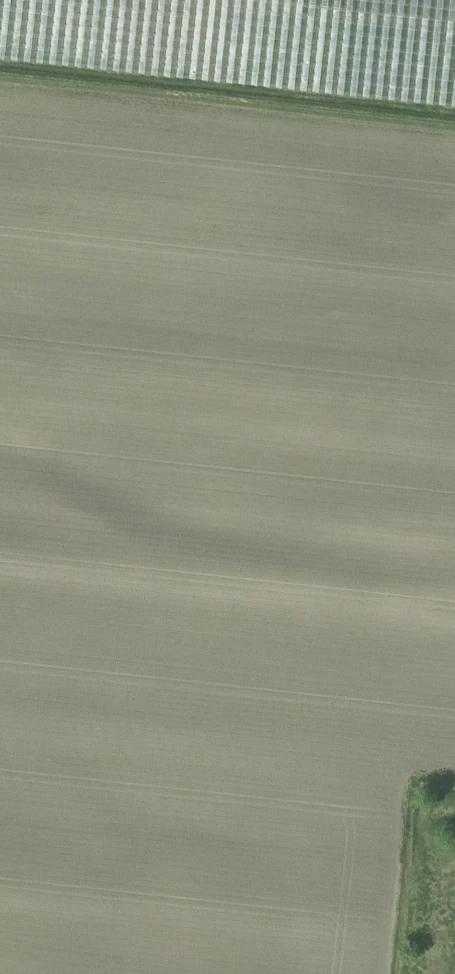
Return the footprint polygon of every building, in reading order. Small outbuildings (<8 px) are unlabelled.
[(454,103),(454,0),(0,0),(0,55),(454,103)]
